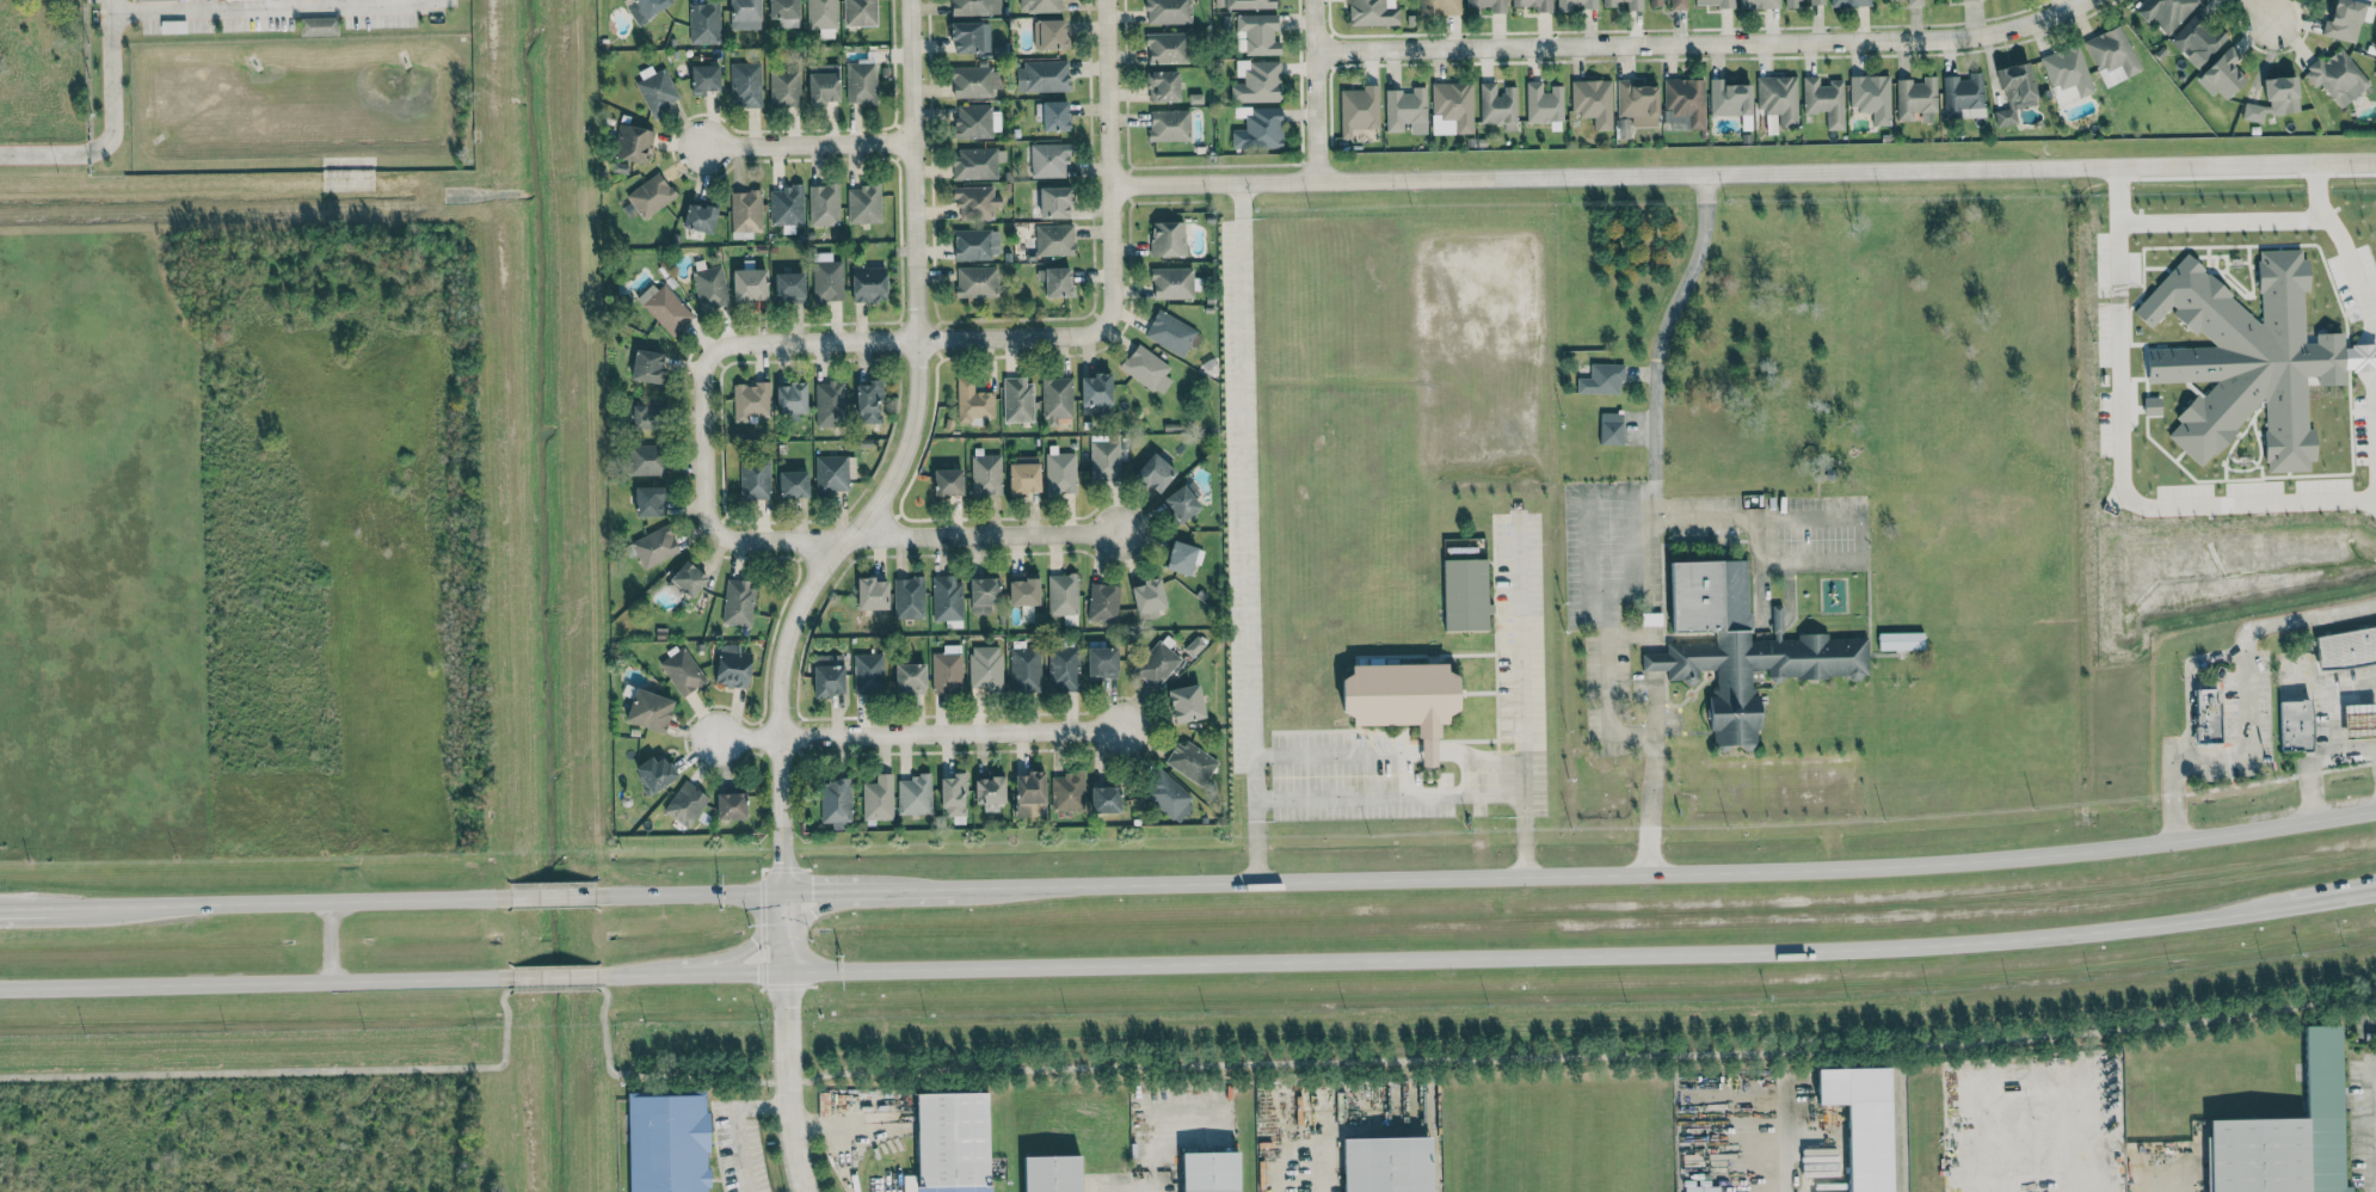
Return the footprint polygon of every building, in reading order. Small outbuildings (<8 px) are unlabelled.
[(626,6),(636,24),(672,5),(670,0),(637,0),(626,6)] [(760,0),(730,0),(730,30),(760,30),(760,0)] [(778,19),(779,28),(799,27),(798,0),(769,0),(769,19),(778,19)] [(837,29),(836,0),(807,0),(807,29),(837,29)] [(844,26),(877,26),(876,0),(844,0),(844,26)] [(950,16),(1002,15),(1001,0),(950,0),(950,16)] [(1020,12),(1062,12),(1061,0),(1067,0),(1020,0),(1020,12)] [(1191,0),(1145,0),(1146,24),(1191,23),(1191,0)] [(1226,9),(1274,8),(1273,0),(1226,0),(1226,9)] [(1399,25),(1399,7),(1383,7),(1383,0),(1348,0),(1349,26),(1399,25)] [(1460,0),(1420,0),(1420,15),(1461,14),(1460,0)] [(1466,7),(1490,7),(1490,13),(1506,13),(1505,0),(1466,0),(1466,7)] [(1511,7),(1536,6),(1536,12),(1552,12),(1552,0),(1511,0),(1511,7)] [(1557,10),(1597,9),(1597,0),(1557,0),(1557,10)] [(1602,5),(1626,5),(1626,11),(1643,10),(1642,0),(1602,0),(1602,5)] [(1671,10),(1687,9),(1686,0),(1671,0),(1671,10)] [(1739,9),(1779,8),(1779,0),(1739,0),(1739,9)] [(1825,0),(1785,0),(1785,8),(1803,8),(1803,5),(1825,5),(1825,0)] [(2197,0),(2144,0),(2134,10),(2147,23),(2150,20),(2167,35),(2199,2),(2197,0)] [(2357,42),(2363,3),(2349,0),(2332,0),(2325,37),(2357,42)] [(690,44),(720,43),(719,2),(689,3),(690,44)] [(2169,42),(2184,55),(2183,56),(2197,69),(2227,36),(2214,24),(2212,27),(2195,12),(2169,42)] [(1275,14),(1235,15),(1236,55),(1281,54),(1280,41),(1276,41),(1275,14)] [(300,36),(338,35),(337,17),(300,18),(300,36)] [(1066,19),(1033,20),(1034,50),(1067,49),(1066,19)] [(953,53),(990,52),(989,23),(952,23),(953,53)] [(2105,88),(2142,70),(2120,24),(2083,42),(2105,88)] [(1188,33),(1146,33),(1147,64),(1188,63),(1188,33)] [(2040,56),(2055,105),(2093,94),(2079,45),(2040,56)] [(2211,96),(2217,91),(2225,100),(2247,79),(2233,65),(2241,57),(2230,45),(2195,79),(2211,96)] [(2370,85),(2341,48),(2323,62),(2320,58),(2302,73),(2314,88),(2319,84),(2340,109),(2370,85)] [(1280,101),(1280,61),(1235,61),(1235,81),(1230,81),(1231,102),(1280,101)] [(1016,92),(1069,91),(1068,62),(1015,63),(1016,92)] [(2017,124),(2013,103),(2036,98),(2029,62),(1998,68),(2006,109),(1992,112),(1995,128),(2017,124)] [(731,63),(732,108),(761,107),(760,63),(731,63)] [(876,104),(876,63),(846,63),(846,103),(876,104)] [(691,66),(691,95),(706,95),(706,91),(720,91),(719,65),(691,66)] [(838,65),(808,65),(809,104),(839,103),(838,65)] [(952,98),(992,97),(992,89),(1001,89),(1001,69),(987,69),(986,65),(951,66),(952,98)] [(638,72),(642,80),(636,83),(651,116),(681,101),(664,68),(653,73),(650,66),(638,72)] [(770,107),(801,106),(800,70),(769,71),(770,107)] [(1178,71),(1147,71),(1148,102),(1178,101),(1178,71)] [(1849,76),(1850,111),(1872,110),(1872,126),(1890,125),(1888,75),(1849,76)] [(1935,76),(1922,77),(1922,80),(1896,81),(1896,121),(1917,121),(1917,122),(1937,122),(1935,76)] [(2264,79),(2266,105),(2242,107),(2244,122),(2263,120),(2263,115),(2299,111),(2295,76),(2264,79)] [(1757,77),(1756,114),(1779,114),(1778,128),(1796,128),(1797,77),(1757,77)] [(1844,130),(1843,82),(1818,82),(1818,77),(1803,77),(1803,113),(1826,113),(1826,130),(1844,130)] [(1703,79),(1665,79),(1665,117),(1687,117),(1687,130),(1704,130),(1703,79)] [(1751,115),(1750,84),(1722,85),(1722,79),(1709,79),(1710,116),(1751,115)] [(1611,80),(1571,81),(1571,116),(1593,116),(1593,130),(1611,130),(1611,80)] [(1473,133),(1471,82),(1430,83),(1432,134),(1473,133)] [(1480,124),(1503,124),(1503,131),(1516,131),(1516,87),(1504,86),(1504,95),(1495,95),(1495,83),(1480,82),(1480,124)] [(1526,122),(1563,122),(1563,88),(1542,88),(1541,82),(1525,82),(1526,122)] [(1657,82),(1616,83),(1616,116),(1631,116),(1631,127),(1657,126),(1657,82)] [(1385,92),(1386,132),(1407,132),(1407,135),(1426,134),(1425,87),(1412,87),(1412,91),(1385,92)] [(1340,139),(1351,139),(1351,129),(1379,129),(1379,88),(1340,88),(1340,139)] [(1042,131),(1069,131),(1068,101),(1041,102),(1042,131)] [(955,137),(1000,136),(1000,106),(954,107),(955,137)] [(1282,148),(1281,107),(1251,107),(1251,115),(1245,115),(1245,130),(1231,130),(1231,149),(1282,148)] [(1189,110),(1148,111),(1149,141),(1190,140),(1189,110)] [(614,159),(647,163),(652,129),(619,125),(614,159)] [(1030,178),(1069,177),(1068,144),(1030,144),(1030,178)] [(954,149),(954,180),(997,179),(997,162),(1006,162),(1005,148),(954,149)] [(625,195),(643,220),(676,196),(659,171),(625,195)] [(809,185),(810,226),(839,225),(838,184),(809,185)] [(847,186),(848,224),(881,223),(880,185),(847,186)] [(802,187),(770,188),(771,225),(803,224),(802,187)] [(956,220),(992,219),(992,207),(1000,207),(1000,196),(994,196),(994,187),(955,187),(956,220)] [(1040,219),(1072,218),(1071,187),(1039,188),(1040,219)] [(731,191),(732,232),(761,232),(761,191),(731,191)] [(682,227),(712,234),(717,209),(688,203),(682,227)] [(1186,256),(1185,221),(1150,222),(1151,256),(1186,256)] [(1072,225),(1035,226),(1036,256),(1073,255),(1072,225)] [(998,230),(953,230),(954,259),(999,258),(998,230)] [(2303,259),(2300,260),(2300,250),(2258,251),(2260,322),(2185,255),(2132,312),(2150,328),(2169,308),(2213,347),(2145,349),(2146,382),(2213,381),(2165,434),(2201,468),(2264,399),(2265,472),(2308,471),(2308,461),(2310,460),(2308,376),(2317,376),(2317,386),(2344,385),(2343,371),(2375,371),(2375,345),(2342,346),(2342,333),(2315,333),(2315,343),(2305,344),(2303,259)] [(843,300),(842,261),(831,261),(831,253),(812,254),(814,301),(843,300)] [(699,310),(728,307),(723,266),(693,270),(699,310)] [(996,266),(955,267),(956,298),(997,297),(996,266)] [(886,302),(885,267),(852,267),(852,302),(886,302)] [(1071,268),(1037,269),(1037,280),(1044,280),(1044,298),(1072,297),(1071,268)] [(1193,298),(1192,268),(1151,269),(1152,299),(1193,298)] [(767,300),(766,269),(732,270),(733,301),(767,300)] [(804,273),(774,273),(774,302),(804,302),(804,273)] [(672,337),(694,317),(660,280),(638,301),(672,337)] [(1184,356),(1197,328),(1156,310),(1144,338),(1184,356)] [(1171,367),(1136,343),(1119,368),(1161,396),(1172,380),(1165,376),(1171,367)] [(663,353),(634,350),(631,380),(660,384),(663,353)] [(1576,393),(1618,394),(1618,381),(1624,381),(1625,364),(1590,364),(1590,378),(1576,378),(1576,393)] [(1081,377),(1081,407),(1091,407),(1091,414),(1112,414),(1111,373),(1093,373),(1093,377),(1081,377)] [(994,417),(994,392),(974,392),(973,377),(956,378),(957,423),(970,422),(970,418),(994,417)] [(1071,378),(1042,378),(1043,426),(1056,426),(1056,418),(1072,418),(1071,378)] [(882,423),(880,379),(868,380),(868,385),(856,385),(857,424),(882,423)] [(1004,422),(1033,422),(1033,379),(1003,379),(1004,422)] [(815,382),(815,427),(846,427),(845,381),(815,382)] [(770,416),(770,383),(733,384),(734,423),(748,422),(748,416),(770,416)] [(806,383),(775,384),(777,415),(794,414),(807,413),(806,383)] [(629,428),(654,429),(654,406),(630,405),(629,428)] [(2144,415),(2160,414),(2159,406),(2143,408),(2144,415)] [(1621,445),(1622,413),(1600,413),(1599,445),(1621,445)] [(1119,441),(1090,441),(1090,481),(1120,481),(1119,441)] [(628,475),(663,475),(664,445),(628,444),(628,475)] [(1157,495),(1177,471),(1153,452),(1133,476),(1157,495)] [(1076,494),(1075,453),(1045,453),(1046,494),(1076,494)] [(1002,496),(1001,454),(970,455),(971,497),(1002,496)] [(815,456),(815,494),(847,494),(848,456),(815,456)] [(1009,495),(1039,494),(1039,458),(1008,459),(1009,495)] [(769,459),(740,460),(740,500),(770,499),(769,459)] [(934,496),(963,495),(962,469),(933,470),(934,496)] [(808,498),(807,471),(779,472),(779,498),(808,498)] [(1161,500),(1178,524),(1201,508),(1194,499),(1201,494),(1190,480),(1161,500)] [(664,486),(635,487),(635,516),(665,516),(664,486)] [(680,552),(667,524),(630,542),(643,569),(680,552)] [(1190,575),(1193,563),(1200,565),(1204,549),(1172,541),(1165,569),(1190,575)] [(1444,631),(1488,630),(1488,614),(1493,614),(1493,605),(1487,605),(1487,559),(1443,560),(1444,631)] [(691,598),(708,578),(686,560),(669,580),(691,598)] [(1750,669),(1768,668),(1768,679),(1868,677),(1867,635),(1782,638),(1781,605),(1771,606),(1772,640),(1750,640),(1748,560),(1669,562),(1671,632),(1714,631),(1715,642),(1666,643),(1666,653),(1641,653),(1641,671),(1667,670),(1667,678),(1685,684),(1696,684),(1700,670),(1711,670),(1713,748),(1743,747),(1743,751),(1759,750),(1757,690),(1750,687),(1750,669)] [(1047,575),(1048,616),(1078,615),(1077,574),(1047,575)] [(961,621),(960,575),(932,576),(933,621),(961,621)] [(857,577),(857,609),(888,609),(887,581),(875,581),(875,577),(857,577)] [(923,577),(894,578),(894,619),(924,618),(923,577)] [(1158,609),(1165,608),(1161,577),(1142,580),(1142,585),(1132,587),(1136,619),(1159,616),(1158,609)] [(969,578),(971,614),(990,614),(990,605),(999,604),(998,578),(969,578)] [(753,580),(724,579),(723,625),(752,626),(753,580)] [(1009,580),(1009,606),(1039,605),(1039,579),(1009,580)] [(1087,621),(1117,622),(1118,585),(1089,584),(1087,621)] [(2318,670),(2375,664),(2375,627),(2314,635),(2318,670)] [(1923,633),(1878,632),(1877,650),(1923,650),(1923,633)] [(1184,650),(1192,657),(1204,643),(1195,636),(1184,650)] [(1154,689),(1181,660),(1159,640),(1132,668),(1154,689)] [(740,645),(718,644),(716,686),(749,687),(750,652),(740,652),(740,645)] [(659,663),(682,698),(707,681),(683,646),(659,663)] [(1001,646),(969,647),(970,691),(1002,690),(1001,646)] [(1049,691),(1079,691),(1078,647),(1048,647),(1049,691)] [(1040,648),(1009,648),(1011,692),(1041,691),(1040,648)] [(1087,648),(1087,677),(1117,676),(1117,648),(1087,648)] [(961,652),(931,653),(932,694),(962,693),(961,652)] [(853,654),(854,694),(883,694),(882,654),(853,654)] [(814,698),(831,698),(831,694),(843,693),(842,655),(813,655),(814,698)] [(895,664),(896,696),(925,695),(925,664),(895,664)] [(1416,725),(1416,738),(1421,738),(1421,767),(1438,767),(1437,724),(1447,724),(1447,712),(1457,712),(1457,674),(1446,674),(1446,664),(1350,665),(1351,676),(1341,676),(1341,716),(1351,716),(1352,725),(1416,725)] [(1168,688),(1172,722),(1204,719),(1200,685),(1168,688)] [(674,701),(635,688),(624,721),(663,733),(674,701)] [(2194,689),(2196,744),(2219,743),(2217,689),(2194,689)] [(2280,750),(2311,749),(2310,700),(2279,701),(2280,750)] [(2343,705),(2343,739),(2375,738),(2375,704),(2343,705)] [(1165,763),(1201,787),(1218,762),(1182,738),(1165,763)] [(661,752),(633,771),(649,796),(677,777),(661,752)] [(1052,777),(1052,812),(1084,811),(1084,770),(1064,770),(1064,777),(1052,777)] [(1161,770),(1141,791),(1175,824),(1196,803),(1161,770)] [(1045,816),(1044,772),(1015,773),(1016,817),(1045,816)] [(892,773),(876,774),(876,783),(862,783),(863,820),(892,820),(892,773)] [(939,778),(941,817),(966,816),(965,773),(953,773),(953,778),(939,778)] [(930,774),(910,774),(910,780),(897,780),(898,814),(931,814),(930,774)] [(1002,776),(974,777),(974,804),(983,804),(983,812),(1003,811),(1002,776)] [(687,828),(709,798),(685,780),(663,810),(687,828)] [(820,780),(821,823),(832,823),(832,830),(850,829),(849,780),(820,780)] [(1120,812),(1119,787),(1091,787),(1091,813),(1120,812)] [(716,793),(717,820),(745,819),(745,793),(716,793)] [(2351,1186),(2344,1186),(2341,1025),(2304,1026),(2306,1118),(2206,1120),(2207,1191),(2351,1191),(2351,1186)] [(1816,1069),(1817,1105),(1847,1104),(1849,1191),(1891,1191),(1889,1068),(1816,1069)] [(988,1092),(916,1094),(917,1175),(902,1175),(903,1191),(990,1191),(988,1092)] [(707,1094),(627,1095),(629,1191),(709,1191),(707,1094)] [(1431,1137),(1342,1139),(1343,1191),(1432,1191),(1431,1137)] [(1182,1191),(1238,1191),(1238,1152),(1181,1153),(1182,1191)] [(1023,1156),(1024,1191),(1080,1191),(1079,1155),(1023,1156)] [(1082,1191),(1099,1191),(1098,1175),(1082,1176),(1082,1191)]
